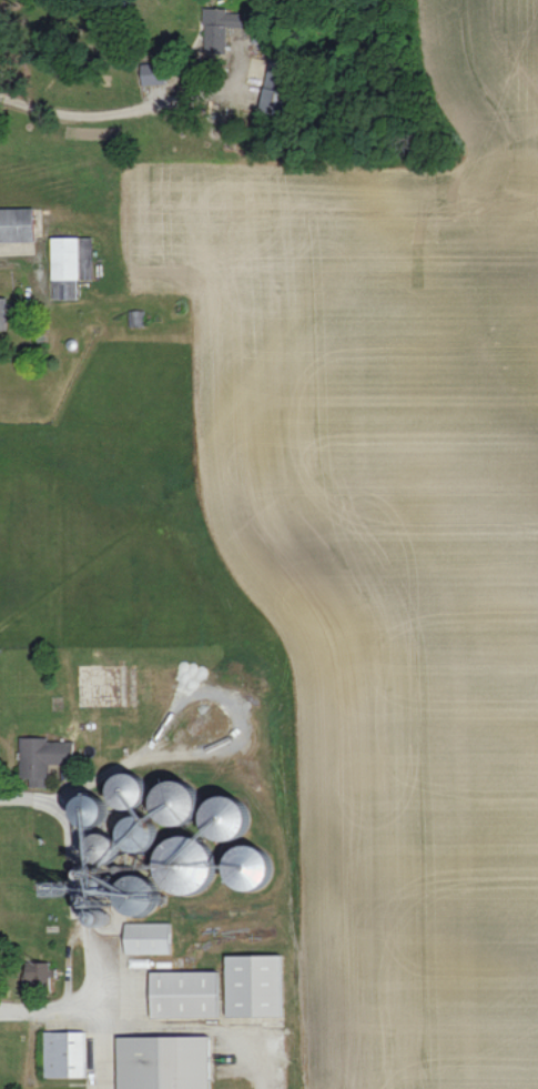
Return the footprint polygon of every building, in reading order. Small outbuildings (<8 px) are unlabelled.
[(244,13),(227,12),(228,8),(205,7),(204,52),(227,53),(227,26),(244,26),(244,13)] [(142,84),(165,83),(164,63),(142,63),(142,84)] [(35,241),(35,207),(0,208),(0,241),(35,241)] [(77,299),(77,279),(92,279),(93,237),(53,236),(52,299),(77,299)] [(0,297),(0,329),(7,329),(7,314),(16,313),(16,303),(7,303),(7,297),(0,297)] [(129,310),(129,327),(145,326),(145,309),(129,310)] [(22,737),(21,777),(38,778),(38,784),(48,784),(49,763),(73,764),(73,742),(47,741),(47,737),(22,737)] [(155,819),(181,824),(195,822),(199,799),(198,794),(189,783),(170,779),(154,792),(158,816),(150,817),(143,809),(147,787),(146,783),(139,774),(124,772),(114,780),(112,792),(114,805),(132,808),(138,807),(144,814),(133,816),(123,825),(122,831),(123,842),(131,850),(138,851),(147,850),(156,842),(158,833),(155,819)] [(211,839),(248,837),(245,795),(204,798),(207,835),(158,839),(163,893),(213,889),(211,867),(214,867),(211,839)] [(229,846),(228,887),(270,888),(270,846),(229,846)] [(171,953),(171,922),(125,922),(126,953),(171,953)] [(227,1016),(283,1015),(282,954),(226,955),(227,1016)] [(219,1016),(219,970),(151,972),(152,1018),(219,1016)] [(86,1076),(85,1030),(44,1031),(45,1076),(86,1076)] [(211,1035),(119,1036),(120,1088),(212,1088),(211,1035)]
